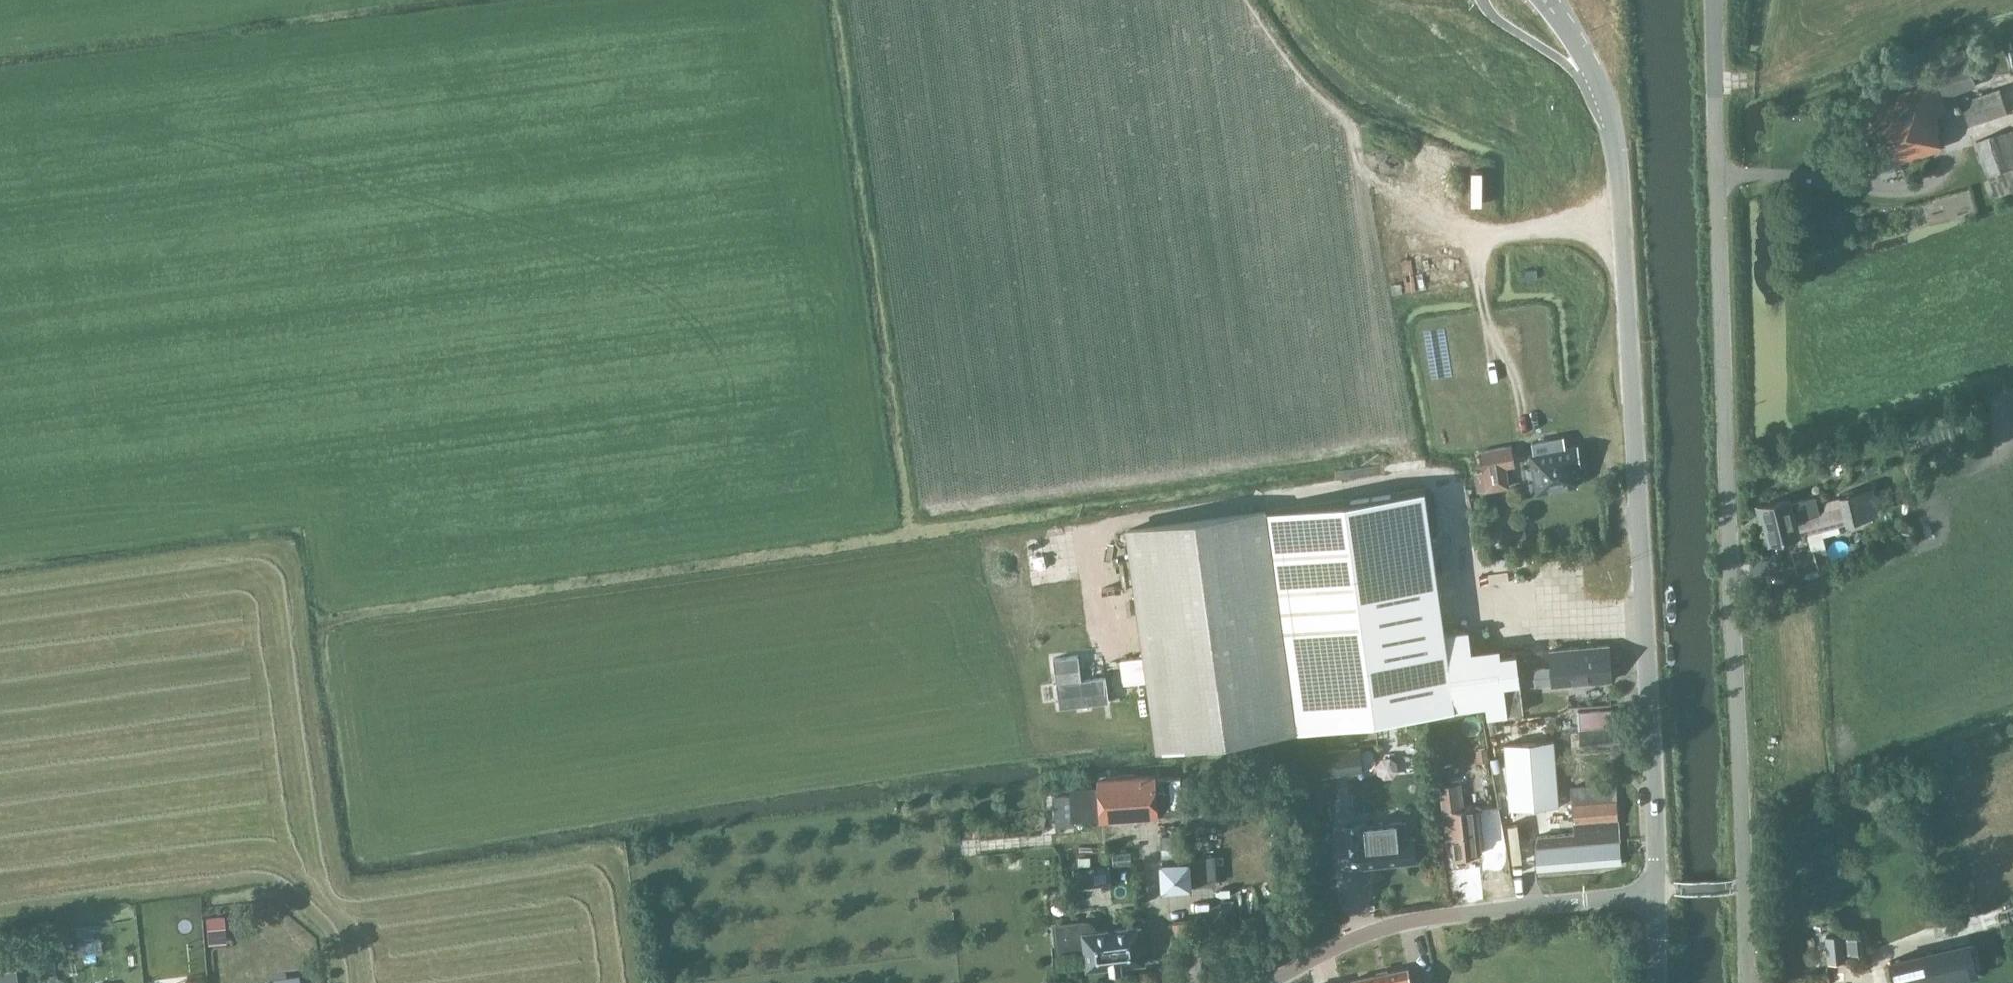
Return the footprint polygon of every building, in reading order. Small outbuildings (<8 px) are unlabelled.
[(1945,96),(1977,86),(1964,47),(1940,55),(1944,65),(1934,68),(1938,78),(1855,106),(1863,130),(1859,133),(1863,142),(1868,144),(1876,170),(1944,147),(1938,131),(1942,130),(1938,115),(1949,110),(1945,96)] [(1968,126),(2008,113),(2000,88),(1960,101),(1968,126)] [(1987,176),(1995,198),(2012,191),(2012,128),(1975,141),(1987,176)] [(1410,283),(1431,283),(1431,262),(1410,262),(1410,283)] [(1449,361),(1438,362),(1439,383),(1450,382),(1449,361)] [(1533,452),(1530,452),(1537,492),(1578,485),(1576,474),(1580,473),(1578,464),(1580,464),(1577,444),(1566,446),(1564,440),(1551,442),(1550,439),(1532,442),(1533,452)] [(1480,451),(1483,472),(1475,473),(1479,492),(1485,491),(1485,493),(1510,488),(1506,467),(1516,466),(1512,445),(1480,451)] [(1430,485),(1347,496),(1378,715),(1487,700),(1490,715),(1524,710),(1519,683),(1516,652),(1500,654),(1498,648),(1471,651),(1467,629),(1450,631),(1433,513),(1430,485)] [(1872,485),(1840,494),(1841,498),(1842,505),(1847,522),(1863,518),(1878,515),(1872,485)] [(1789,499),(1760,506),(1764,520),(1770,543),(1798,536),(1794,520),(1798,519),(1802,534),(1807,533),(1839,524),(1847,522),(1842,505),(1825,509),(1819,511),(1815,495),(1789,502),(1789,499)] [(1347,496),(1268,507),(1299,727),(1378,715),(1347,496)] [(1268,507),(1125,526),(1143,655),(1147,680),(1156,747),(1299,727),(1268,507)] [(1870,517),(1857,520),(1860,533),(1872,530),(1870,517)] [(1811,551),(1793,557),(1799,572),(1821,565),(1829,562),(1826,548),(1815,552),(1814,550),(1811,551)] [(1553,684),(1594,681),(1612,680),(1609,645),(1594,646),(1550,649),(1551,665),(1534,667),(1535,684),(1553,683),(1553,684)] [(1579,711),(1579,712),(1581,749),(1621,747),(1619,709),(1618,709),(1618,710),(1580,712),(1580,711),(1579,711)] [(1560,804),(1555,739),(1505,743),(1509,808),(1560,804)] [(1488,746),(1479,747),(1481,758),(1489,757),(1488,746)] [(1360,747),(1328,750),(1331,774),(1363,771),(1360,747)] [(1443,763),(1443,773),(1461,773),(1461,763),(1443,763)] [(1069,796),(1056,797),(1052,797),(1054,826),(1059,826),(1071,825),(1071,822),(1101,820),(1119,818),(1155,816),(1158,816),(1158,814),(1183,812),(1180,775),(1155,777),(1155,775),(1098,778),(1099,789),(1069,791),(1069,796)] [(1444,811),(1447,837),(1451,837),(1453,856),(1480,853),(1475,808),(1461,809),(1458,783),(1440,786),(1443,811),(1444,811)] [(1618,786),(1573,789),(1576,833),(1537,836),(1538,846),(1536,847),(1537,869),(1623,863),(1618,786)] [(1362,865),(1363,867),(1417,861),(1415,835),(1405,836),(1404,821),(1348,827),(1352,865),(1362,865)] [(1160,833),(1161,855),(1184,855),(1183,832),(1160,833)] [(1189,859),(1161,860),(1162,884),(1190,883),(1189,859)] [(1090,867),(1073,869),(1075,886),(1092,884),(1090,867)] [(1056,890),(1059,902),(1074,899),(1071,887),(1056,890)] [(195,919),(155,923),(157,947),(177,945),(178,958),(185,957),(196,956),(203,955),(202,943),(197,943),(195,919)] [(1058,949),(1085,946),(1083,932),(1096,931),(1094,920),(1055,924),(1058,949)] [(1083,932),(1085,946),(1087,968),(1145,962),(1141,926),(1096,931),(1083,932)] [(1824,935),(1824,961),(1844,961),(1844,934),(1824,935)] [(1888,956),(1894,982),(1936,982),(1941,982),(1942,982),(1979,973),(1970,937),(1888,956)] [(27,946),(29,966),(55,963),(53,943),(27,946)] [(196,956),(185,957),(186,972),(198,971),(196,956)] [(15,968),(0,970),(0,982),(18,982),(15,968)] [(1353,979),(1354,982),(1411,982),(1408,968),(1353,979)] [(299,972),(272,975),(273,982),(264,982),(300,982),(299,972)] [(56,974),(48,975),(50,982),(58,980),(56,974)]
